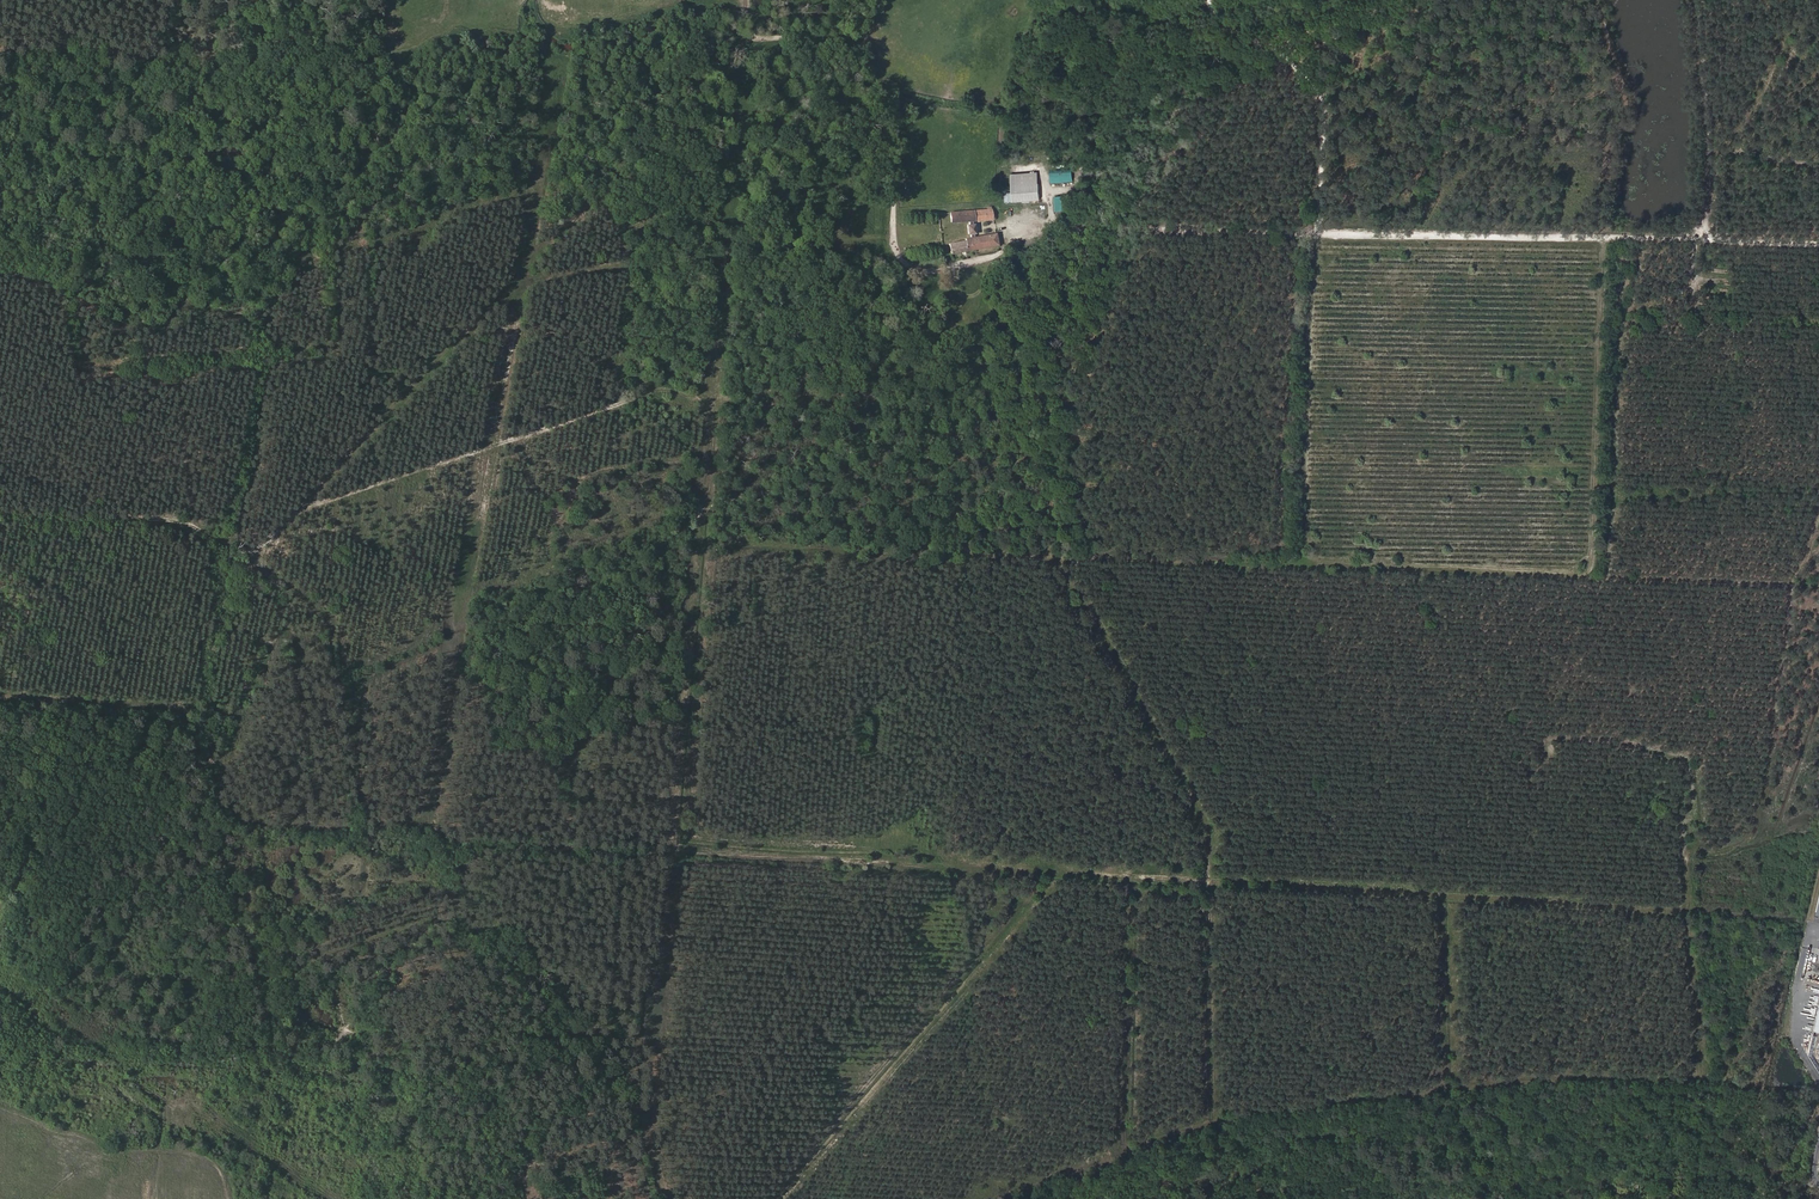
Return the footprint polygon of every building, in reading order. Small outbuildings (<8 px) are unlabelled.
[(1051,182),(1073,182),(1073,170),(1051,170),(1051,182)] [(1038,184),(1038,173),(1011,175),(1012,185),(1038,184)] [(1040,200),(1038,184),(1012,185),(1013,202),(1040,200)] [(993,219),(991,209),(990,209),(986,209),(950,212),(951,222),(969,221),(969,224),(967,225),(968,235),(970,234),(970,238),(965,239),(965,240),(949,243),(951,254),(998,245),(996,233),(974,237),(974,234),(976,234),(974,224),(973,224),(972,221),(993,219)] [(1814,1033),(1809,1055),(1818,1071),(1818,1034),(1814,1033)]
